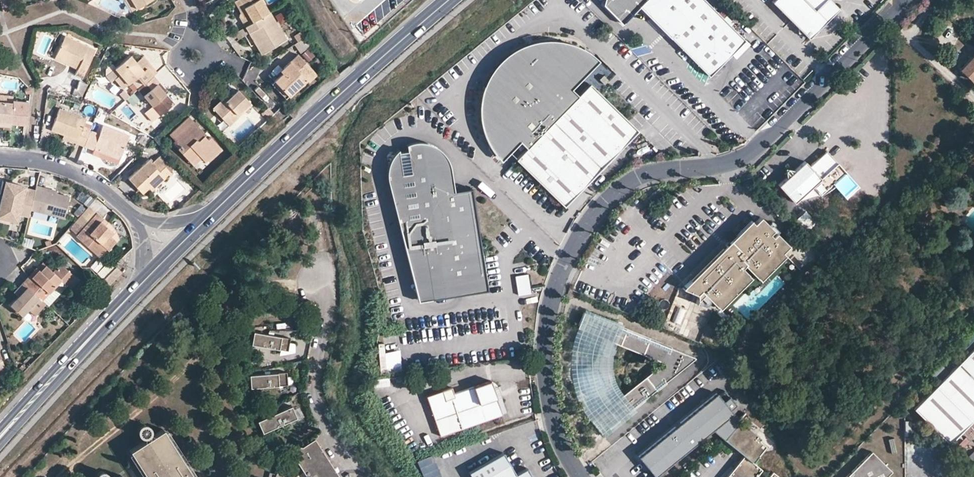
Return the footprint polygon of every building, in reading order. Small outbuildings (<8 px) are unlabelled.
[(132,11),(136,8),(131,0),(125,0),(132,11)] [(240,0),(235,0),(243,14),(247,12),(240,0)] [(247,12),(243,14),(239,16),(246,28),(270,15),(261,0),(240,0),(247,12)] [(703,0),(610,0),(606,11),(625,30),(642,12),(650,4),(682,35),(675,43),(713,80),(748,44),(726,23),(721,18),(703,0)] [(775,4),(802,30),(807,30),(807,35),(813,40),(817,36),(817,31),(822,31),(842,11),(831,0),(779,0),(775,4)] [(642,12),(675,43),(682,35),(650,4),(642,12)] [(284,12),(275,16),(280,26),(289,21),(284,12)] [(271,14),(270,15),(246,28),(250,34),(253,33),(261,46),(258,47),(263,56),(287,41),(271,14)] [(238,42),(250,34),(246,28),(234,36),(238,42)] [(309,36),(305,30),(295,36),(299,42),(309,36)] [(253,33),(250,34),(258,47),(261,46),(253,33)] [(65,35),(56,54),(78,64),(76,68),(74,74),(82,77),(94,48),(65,35)] [(309,36),(299,42),(294,45),(300,53),(315,43),(309,36)] [(491,77),(489,81),(488,83),(486,87),(484,93),(483,99),(482,106),(481,114),(483,121),(484,129),(486,137),(490,144),(495,152),(498,157),(531,123),(535,119),(540,124),(536,127),(533,132),(540,138),(529,148),(518,160),(567,208),(591,183),(640,131),(592,85),(580,97),(571,105),(559,93),(567,85),(596,56),(592,54),(588,51),(581,47),(574,45),(565,43),(557,42),(550,42),(543,42),(534,44),(527,45),(519,49),(509,56),(504,60),(498,67),(494,72),(491,77)] [(78,64),(56,54),(54,58),(76,68),(78,64)] [(146,69),(138,59),(136,61),(129,54),(114,68),(119,74),(114,78),(122,88),(136,76),(143,84),(153,75),(157,72),(151,65),(146,69)] [(282,73),(274,80),(288,95),(305,79),(304,76),(312,69),(297,54),(280,70),(282,73)] [(959,69),(971,80),(973,77),(973,54),(959,69)] [(146,69),(151,65),(143,55),(138,59),(146,69)] [(153,75),(143,84),(137,89),(160,114),(173,103),(157,84),(158,82),(153,75)] [(61,85),(76,90),(79,81),(79,80),(64,76),(61,85)] [(288,95),(274,80),(271,83),(285,97),(288,95)] [(79,81),(76,90),(75,93),(82,96),(87,84),(79,81)] [(580,97),(567,85),(559,93),(571,105),(580,97)] [(222,102),(220,99),(211,107),(221,117),(224,114),(231,121),(251,102),(237,88),(230,95),(222,102)] [(225,94),(220,99),(222,102),(230,95),(228,94),(227,93),(225,94)] [(0,95),(0,102),(14,103),(14,101),(14,97),(0,95)] [(11,124),(27,125),(29,103),(14,101),(14,103),(0,102),(0,122),(11,124)] [(89,130),(90,128),(83,125),(85,118),(59,108),(52,128),(64,133),(78,138),(76,143),(83,146),(84,145),(89,130)] [(224,114),(221,117),(228,124),(231,121),(224,114)] [(170,133),(175,139),(177,137),(183,144),(179,147),(178,148),(190,161),(198,153),(202,158),(206,162),(221,148),(210,136),(206,140),(202,136),(206,133),(198,125),(199,124),(195,120),(194,121),(189,116),(170,133)] [(99,133),(89,130),(84,145),(94,149),(95,145),(101,148),(120,155),(128,135),(102,124),(99,133)] [(529,148),(540,138),(533,132),(523,142),(529,148)] [(78,138),(64,133),(62,138),(76,143),(78,138)] [(177,137),(175,139),(173,141),(179,147),(183,144),(177,137)] [(388,175),(419,300),(486,288),(471,188),(455,190),(450,167),(444,153),(432,144),(418,141),(408,143),(398,149),(391,159),(389,169),(388,175)] [(120,155),(101,148),(100,151),(119,158),(120,155)] [(821,194),(846,171),(826,150),(809,166),(803,161),(794,170),(787,176),(779,184),(795,201),(812,185),(821,194)] [(194,165),(202,158),(198,153),(190,161),(194,165)] [(162,174),(164,177),(170,171),(157,158),(152,162),(148,158),(128,178),(141,193),(147,187),(162,174)] [(787,176),(794,170),(785,165),(787,176)] [(150,190),(164,177),(162,174),(147,187),(150,190)] [(34,190),(5,182),(0,202),(0,211),(10,214),(12,211),(28,215),(30,209),(34,190)] [(44,186),(36,184),(34,190),(30,209),(64,217),(69,196),(55,192),(43,190),(44,186)] [(656,203),(667,192),(663,188),(652,199),(656,203)] [(103,218),(89,205),(69,228),(76,234),(75,235),(86,245),(89,242),(95,248),(100,242),(105,247),(107,248),(114,239),(108,234),(112,230),(105,224),(101,220),(103,218)] [(794,219),(804,230),(815,221),(805,210),(794,219)] [(757,278),(789,246),(761,218),(734,245),(731,242),(711,261),(737,287),(749,275),(742,269),(745,266),(757,278)] [(26,239),(25,247),(33,248),(34,240),(26,239)] [(89,242),(86,245),(98,255),(105,247),(100,242),(95,248),(89,242)] [(105,280),(114,269),(100,257),(91,268),(105,280)] [(700,344),(713,311),(697,305),(698,302),(705,295),(717,307),(737,287),(711,261),(683,289),(680,288),(663,328),(700,344)] [(53,271),(45,263),(39,270),(37,268),(36,267),(23,282),(39,297),(40,298),(59,278),(66,285),(75,275),(61,263),(53,271)] [(105,280),(110,286),(123,274),(118,268),(105,280)] [(78,278),(75,275),(66,285),(70,288),(78,278)] [(531,296),(528,275),(515,276),(517,297),(531,296)] [(48,305),(66,285),(59,278),(40,298),(48,305)] [(23,282),(17,288),(22,292),(18,296),(10,305),(22,315),(39,297),(23,282)] [(22,292),(17,288),(14,292),(18,296),(22,292)] [(696,359),(584,314),(578,329),(664,363),(592,422),(602,434),(696,359)] [(292,339),(254,332),(252,345),(290,351),(292,339)] [(916,404),(951,440),(973,417),(973,346),(916,404)] [(607,381),(605,374),(604,372),(599,366),(592,362),(587,361),(583,363),(579,365),(577,370),(575,377),(578,385),(579,387),(583,393),(590,398),(596,400),(601,399),(605,395),(607,390),(607,381)] [(288,373),(250,375),(251,388),(289,386),(288,373)] [(501,415),(489,380),(453,393),(451,387),(441,391),(444,401),(450,399),(460,429),(501,415)] [(439,436),(460,429),(450,399),(444,401),(441,391),(425,396),(439,436)] [(742,424),(740,422),(732,416),(733,414),(717,394),(639,458),(655,476),(656,476),(713,431),(725,440),(725,441),(733,447),(744,456),(728,476),(757,476),(763,470),(753,463),(766,447),(759,441),(761,439),(750,430),(742,424)] [(298,419),(293,407),(259,422),(264,433),(298,419)] [(164,429),(129,451),(146,476),(194,476),(164,429)] [(307,476),(340,476),(316,440),(302,449),(298,448),(296,459),(307,476)] [(526,466),(515,473),(502,451),(468,470),(472,476),(532,476),(526,466)] [(888,476),(893,471),(872,451),(846,476),(889,476),(888,476)] [(434,456),(419,462),(425,476),(442,476),(434,456)]
